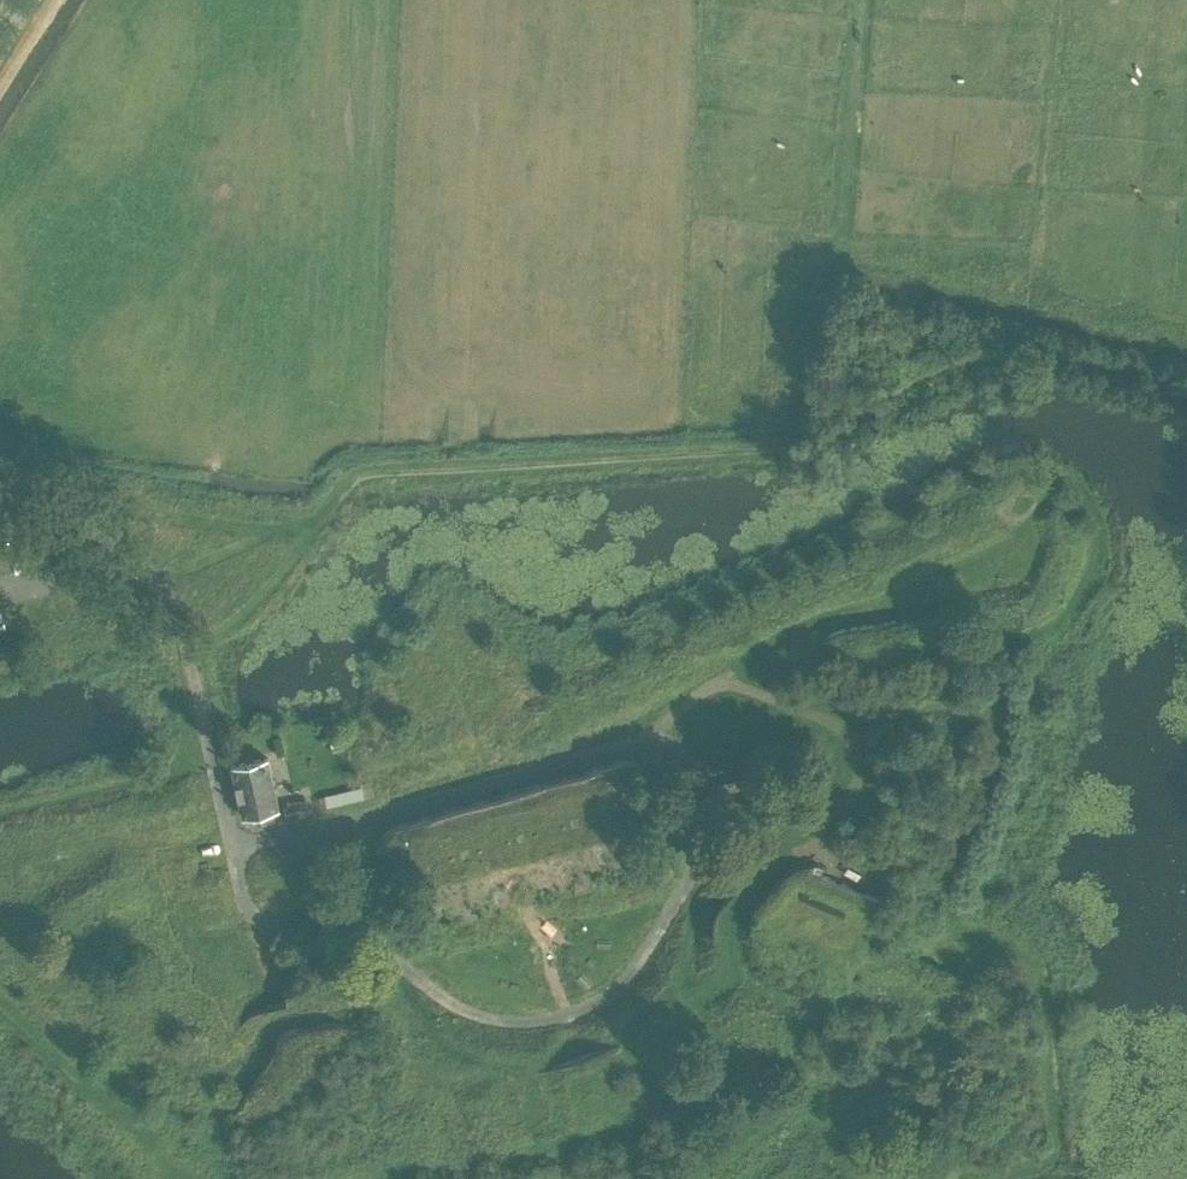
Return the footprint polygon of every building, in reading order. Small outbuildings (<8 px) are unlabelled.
[(275,818),(273,808),(279,807),(268,755),(231,763),(243,815),(260,811),(263,821),(275,818)] [(307,798),(283,803),(287,819),(311,814),(307,798)] [(252,1164),(250,1163),(239,1178),(248,1178),(252,1164)]
